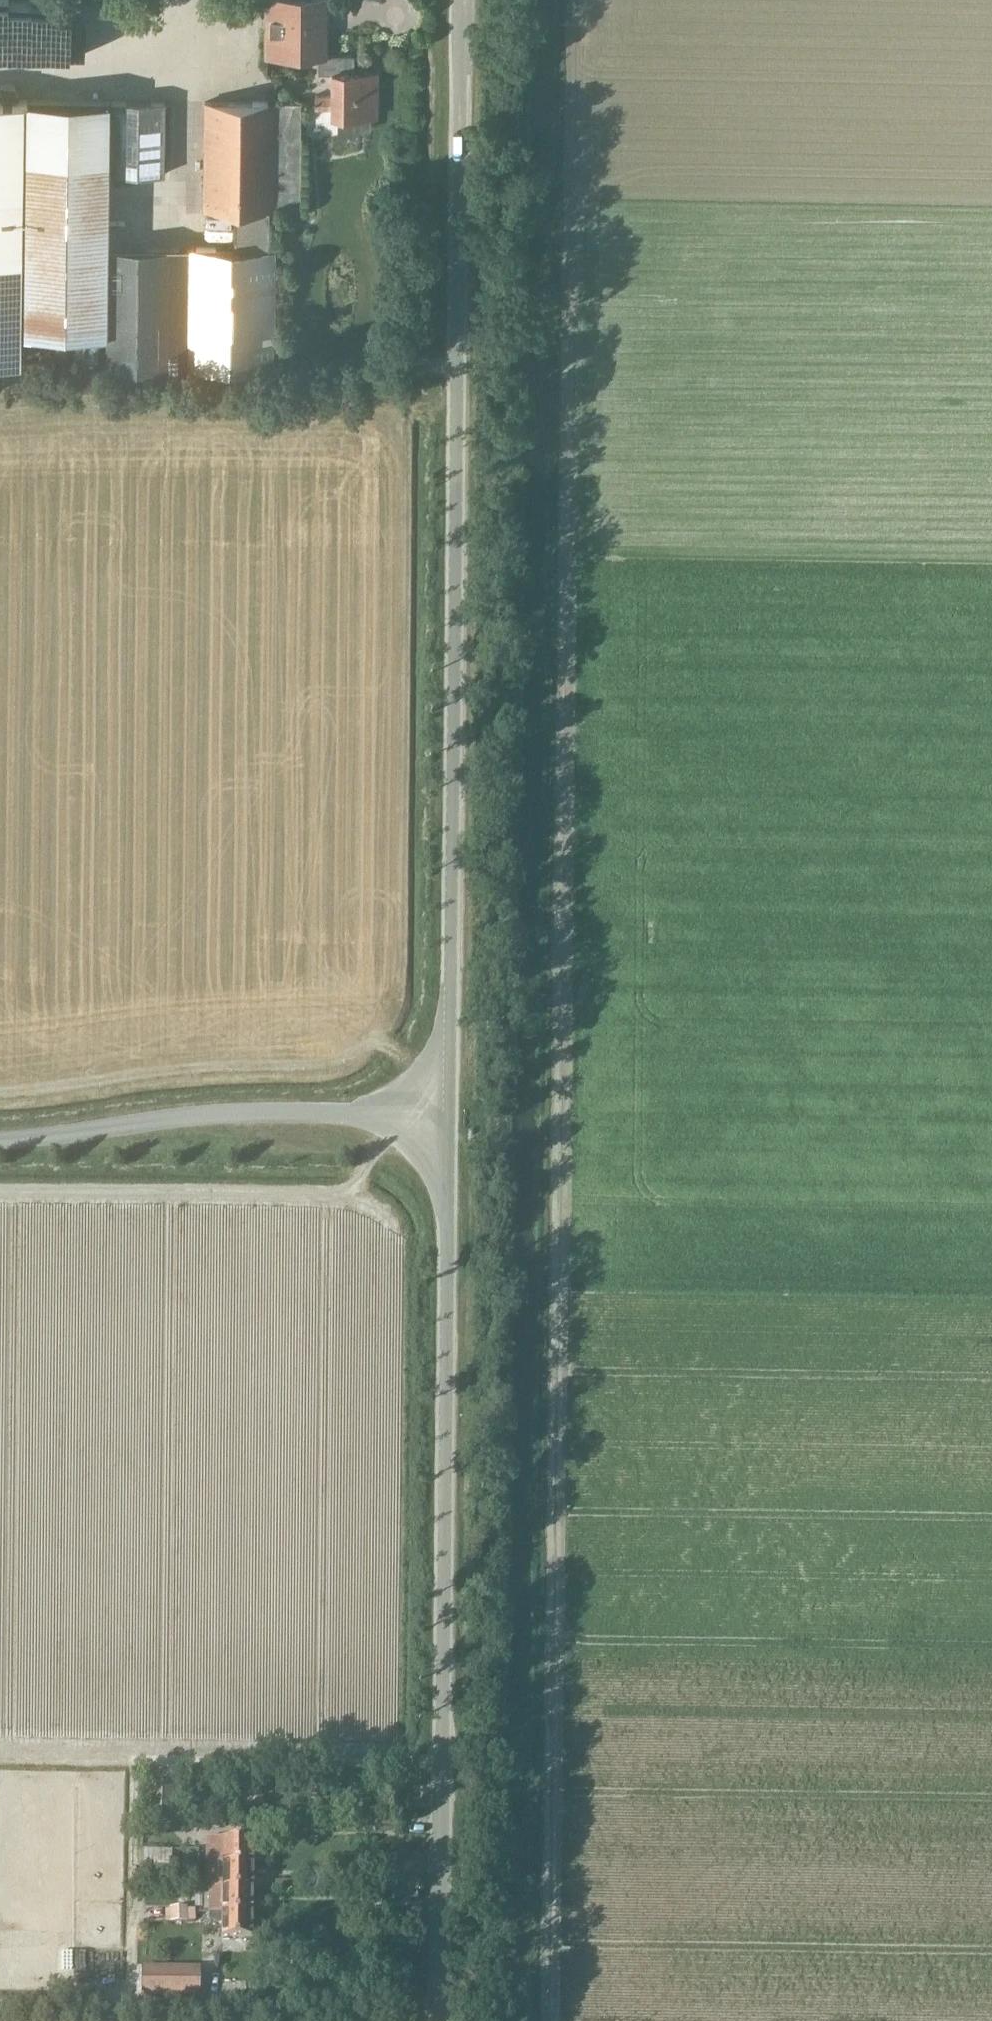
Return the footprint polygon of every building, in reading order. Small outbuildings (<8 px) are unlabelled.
[(327,0),(264,0),(264,54),(327,55),(327,0)] [(376,117),(377,67),(352,67),(352,55),(325,55),(325,73),(331,73),(331,95),(315,95),(315,109),(331,109),(331,117),(376,117)] [(112,100),(0,99),(0,360),(21,360),(21,331),(106,332),(106,367),(273,369),(274,249),(268,249),(269,210),(299,210),(300,103),(204,102),(203,209),(234,209),(233,249),(126,248),(125,221),(110,221),(111,174),(164,175),(165,101),(112,100)] [(298,359),(287,359),(287,369),(297,369),(298,359)] [(254,1863),(254,1838),(224,1837),(224,1838),(209,1838),(208,1862),(254,1863)] [(254,1863),(208,1862),(209,1886),(254,1887),(254,1863)] [(253,1911),(254,1887),(209,1886),(210,1886),(209,1911),(253,1911)] [(165,1921),(195,1920),(195,1907),(188,1908),(188,1906),(170,1906),(170,1909),(165,1910),(165,1921)] [(253,1937),(253,1911),(209,1911),(209,1921),(223,1923),(223,1936),(253,1937)] [(201,1964),(143,1965),(143,1995),(201,1995),(201,1964)]
